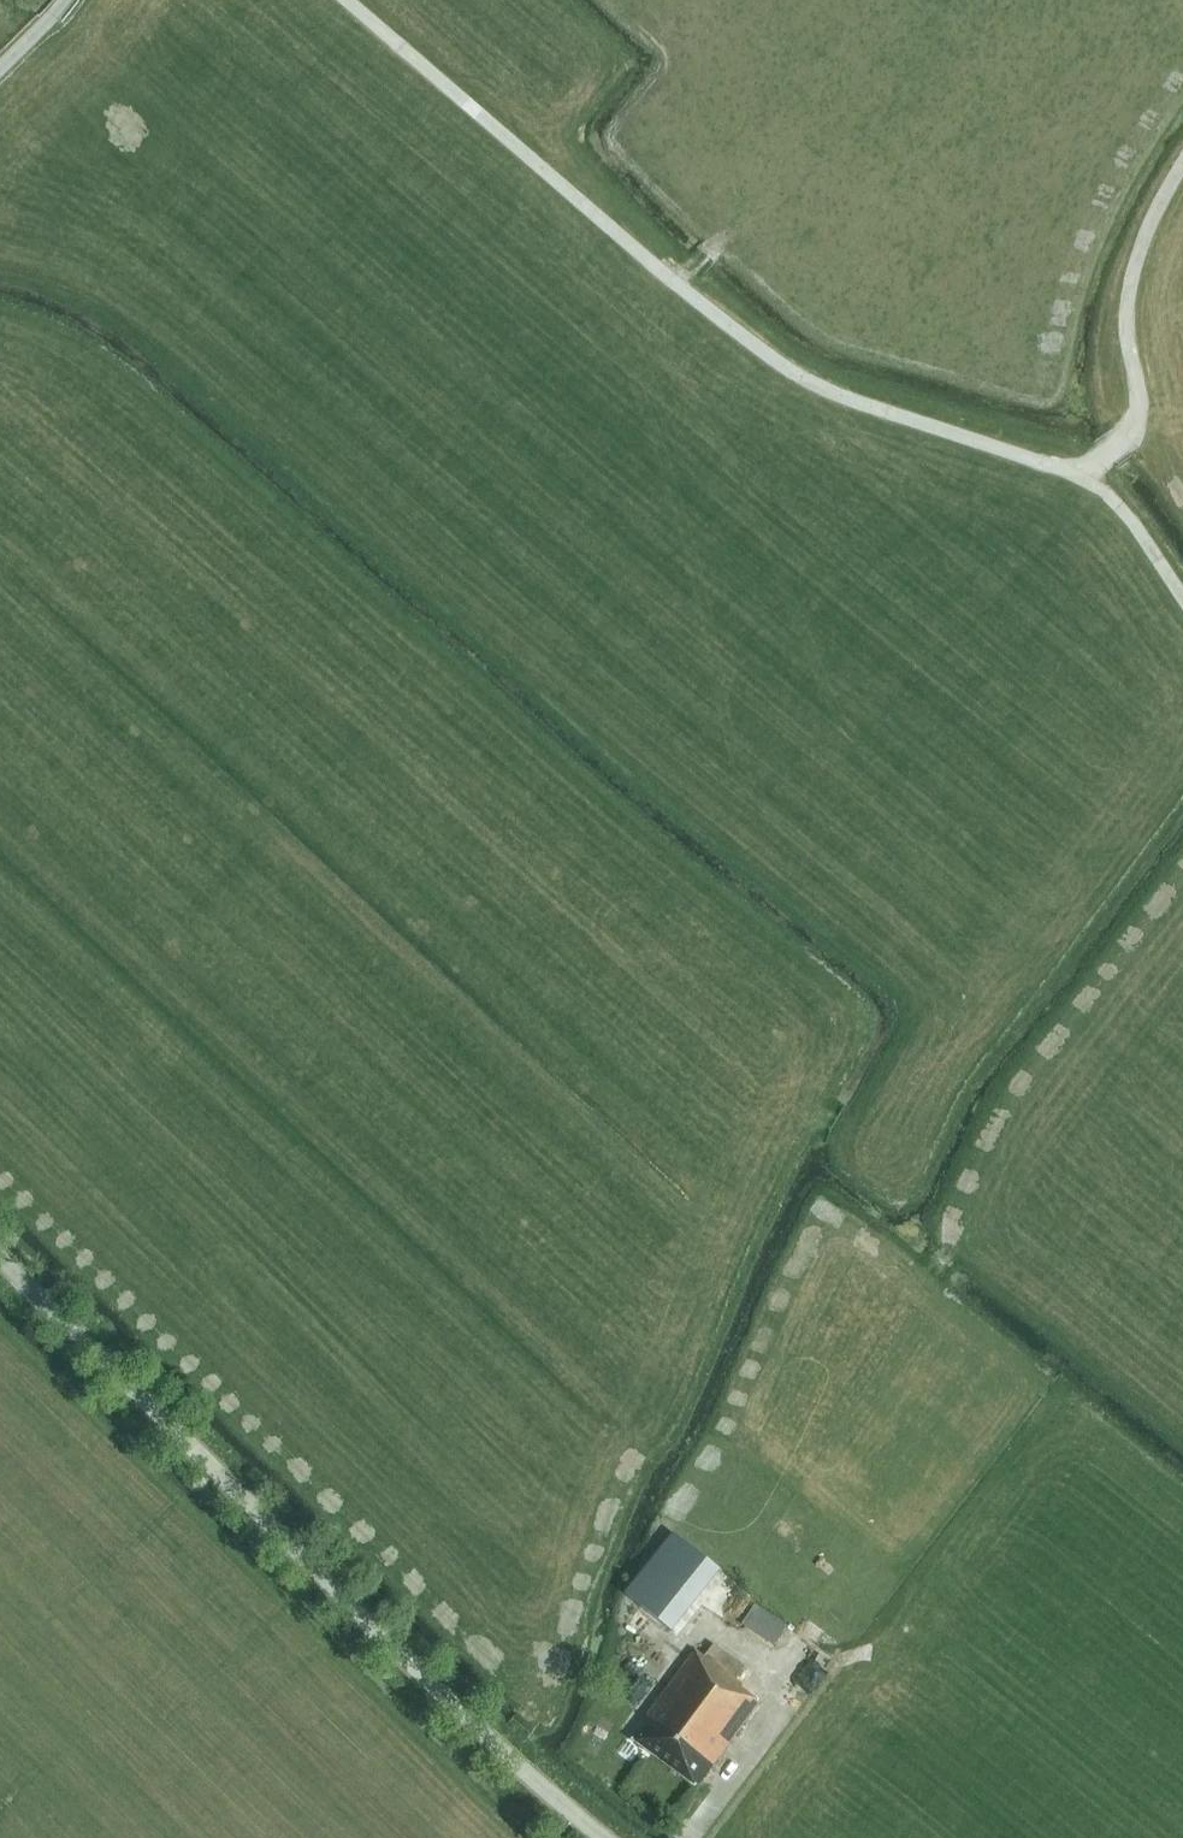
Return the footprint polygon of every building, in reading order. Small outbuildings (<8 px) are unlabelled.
[(674,1532),(625,1593),(670,1629),(719,1569),(674,1532)] [(779,1647),(793,1626),(759,1605),(746,1625),(779,1647)] [(697,1787),(760,1703),(741,1688),(743,1686),(734,1680),(744,1667),(714,1645),(705,1658),(695,1651),(631,1738),(697,1787)]
